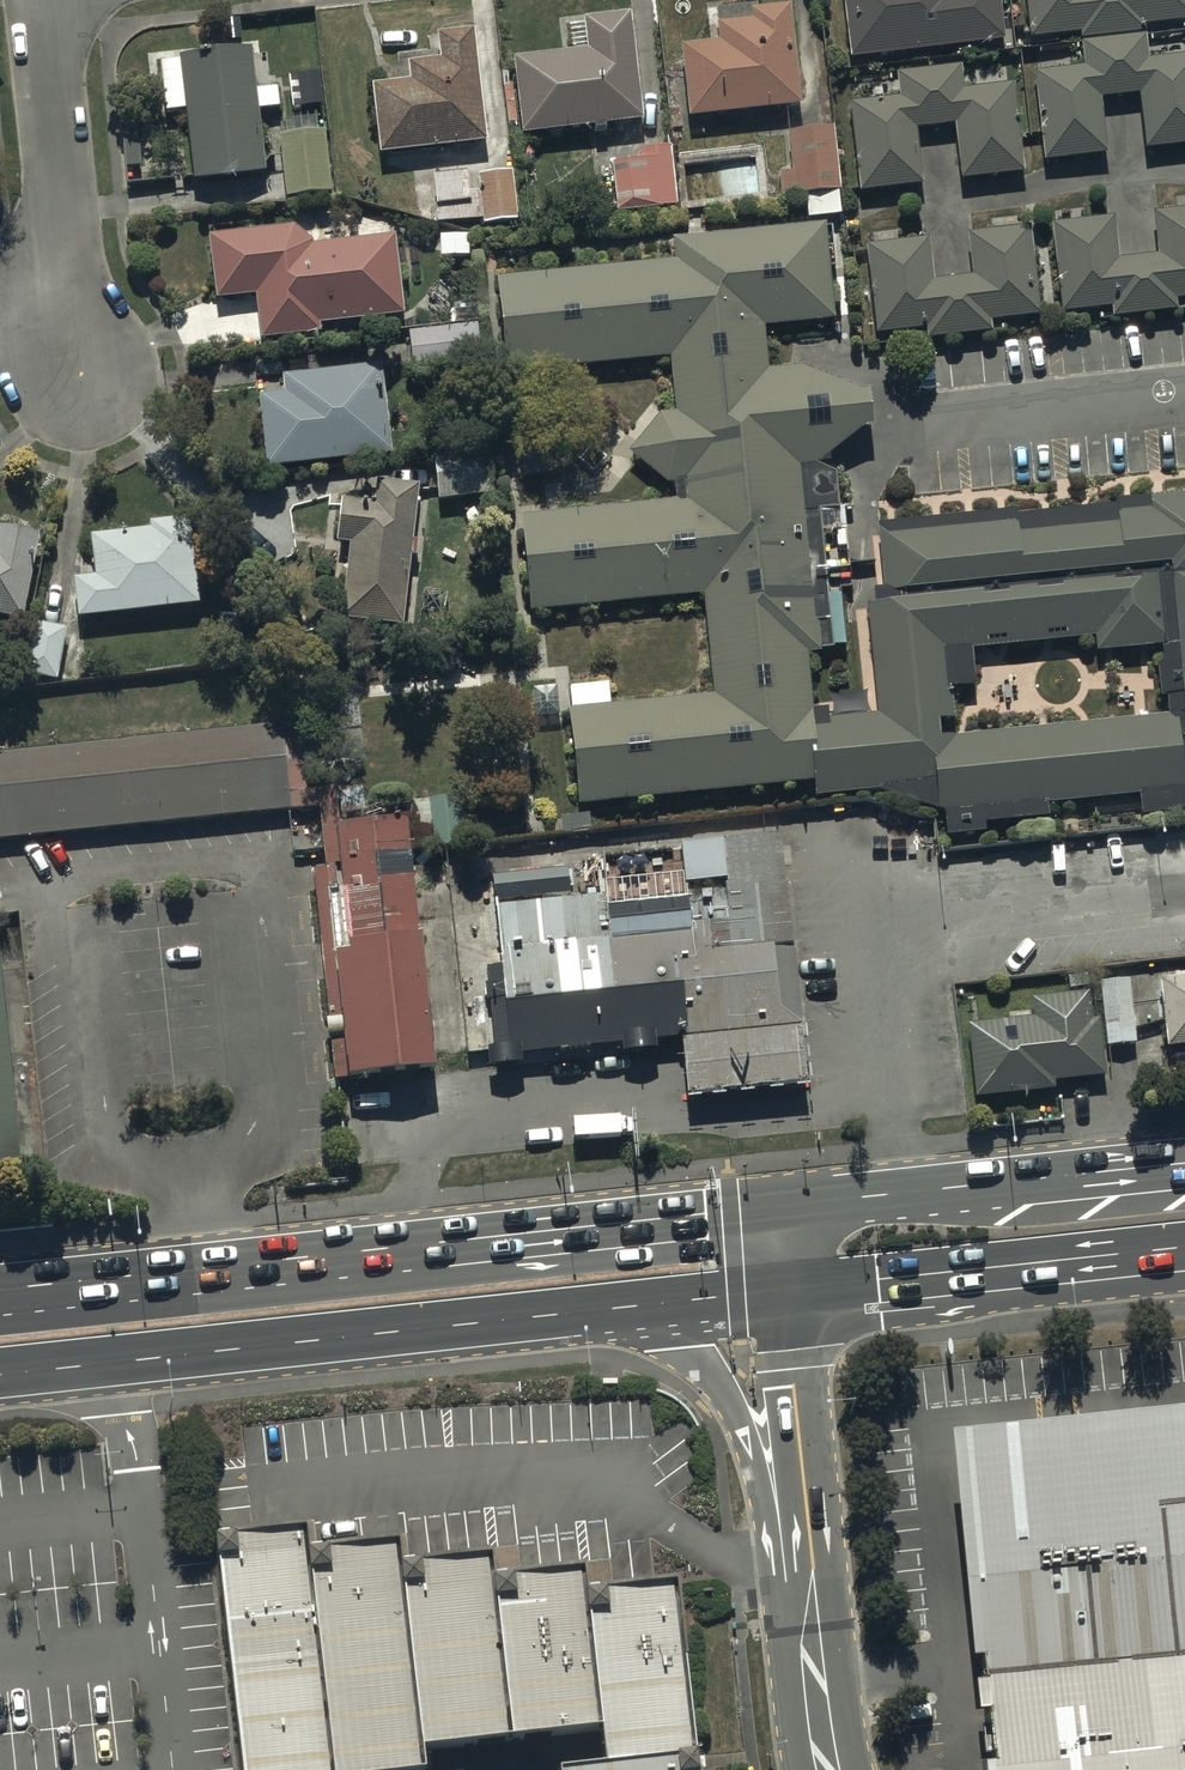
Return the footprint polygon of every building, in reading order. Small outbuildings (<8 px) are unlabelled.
[(852,59),(1005,41),(1000,0),(845,0),(852,59)] [(1032,37),(1081,32),(1082,42),(1147,35),(1145,24),(1184,19),(1184,0),(1027,0),(1032,37)] [(681,45),(690,117),(802,104),(791,5),(751,10),(752,20),(717,25),(719,41),(681,45)] [(513,59),(523,135),(643,120),(629,13),(583,19),(587,49),(513,59)] [(373,85),(381,154),(487,141),(473,30),(437,34),(440,59),(408,63),(410,81),(373,85)] [(1149,59),(1147,36),(1082,43),(1085,66),(1036,71),(1045,160),(1106,153),(1101,99),(1139,95),(1145,149),(1184,145),(1184,55),(1149,59)] [(186,110),(194,178),(264,170),(257,111),(280,108),(278,88),(255,90),(250,48),(160,59),(166,112),(186,110)] [(1025,171),(1014,83),(965,89),(962,66),(897,74),(900,97),(851,103),(862,192),(923,184),(917,130),(955,126),(962,179),(1025,171)] [(122,126),(126,166),(142,164),(137,124),(122,126)] [(782,198),(841,191),(833,126),(789,132),(794,172),(779,174),(782,198)] [(279,136),(287,197),(332,192),(325,130),(279,136)] [(611,164),(617,213),(678,206),(671,146),(640,150),(641,160),(611,164)] [(433,176),(439,224),(483,219),(484,223),(517,219),(512,171),(478,175),(480,193),(469,194),(467,172),(433,176)] [(1064,313),(1113,308),(1114,318),(1178,311),(1177,300),(1184,299),(1184,209),(1154,212),(1159,256),(1121,261),(1116,217),(1053,225),(1064,313)] [(579,804),(814,781),(815,797),(881,790),(945,812),(947,836),(986,832),(985,823),(1047,817),(1045,804),(1140,795),(1142,814),(1184,810),(1184,494),(1118,500),(1118,505),(1015,515),(1015,510),(878,523),(884,588),(873,589),(875,603),(867,604),(878,714),(829,719),(828,708),(813,710),(807,652),(819,651),(800,467),(818,465),(864,426),(872,425),(869,391),(861,392),(802,366),(769,369),(765,326),(835,319),(825,224),(673,239),(676,260),(497,278),(507,374),(670,357),(676,413),(660,414),(629,452),(667,484),(683,483),(684,500),(521,516),(530,611),(703,594),(713,696),(570,710),(579,804)] [(294,226),(209,236),(217,299),(256,294),(261,339),(321,331),(320,323),(404,313),(395,236),(313,245),(313,241),(294,226)] [(867,245),(877,334),(926,329),(928,339),(992,332),(991,321),(1040,315),(1029,226),(968,233),(973,277),(935,281),(930,238),(867,245)] [(440,235),(441,257),(470,255),(469,234),(440,235)] [(408,333),(413,368),(481,360),(477,325),(408,333)] [(380,364),(283,377),(285,393),(259,396),(268,469),(392,453),(380,364)] [(433,458),(438,501),(494,494),(488,451),(433,458)] [(349,544),(341,619),(404,626),(420,486),(377,481),(374,503),(341,499),(336,542),(349,544)] [(74,578),(79,618),(199,605),(189,517),(149,522),(150,530),(90,537),(94,576),(74,578)] [(22,619),(39,535),(0,527),(0,615),(22,619)] [(24,674),(56,680),(66,628),(34,622),(24,674)] [(0,740),(0,820),(325,790),(318,711),(0,740)] [(401,804),(319,812),(343,1061),(426,1053),(401,804)] [(795,848),(495,875),(510,1032),(679,1017),(685,1079),(815,1067),(795,848)] [(1069,977),(1071,989),(1090,987),(1089,975),(1069,977)] [(1169,1047),(1184,1046),(1184,979),(1162,982),(1169,1047)] [(1100,983),(1108,1047),(1137,1044),(1130,980),(1100,983)] [(969,1024),(978,1098),(1055,1089),(1054,1082),(1106,1076),(1100,1019),(1093,1020),(1090,992),(1033,999),(1035,1017),(969,1024)] [(952,1451),(986,1769),(1184,1769),(1184,1426),(952,1451)] [(201,1516),(230,1766),(405,1746),(402,1724),(537,1708),(544,1769),(690,1769),(665,1559),(570,1570),(567,1549),(478,1559),(475,1536),(384,1546),(380,1515),(292,1525),(290,1505),(201,1516)]
